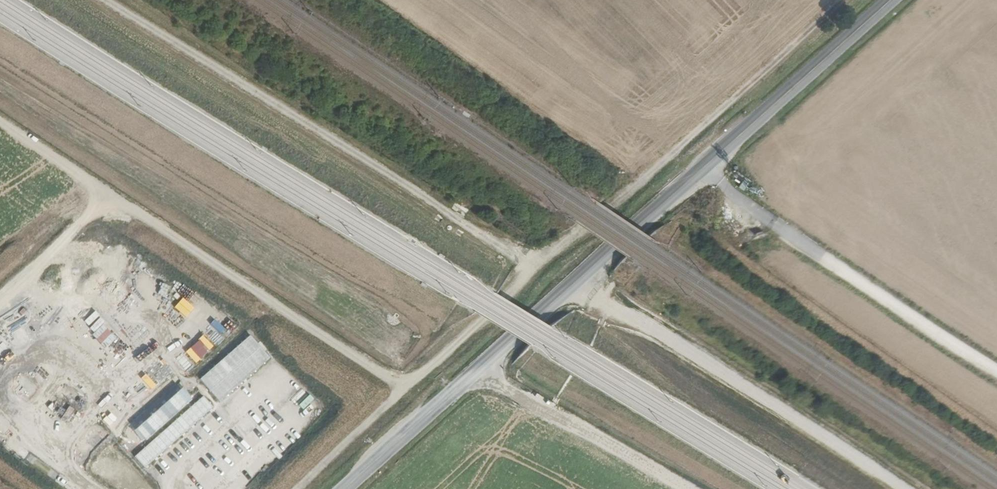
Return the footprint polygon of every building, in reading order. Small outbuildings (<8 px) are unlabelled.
[(191,314),(193,306),(180,303),(178,310),(191,314)] [(219,401),(270,357),(250,334),(199,379),(219,401)] [(142,466),(169,447),(161,435),(134,454),(142,466)]
